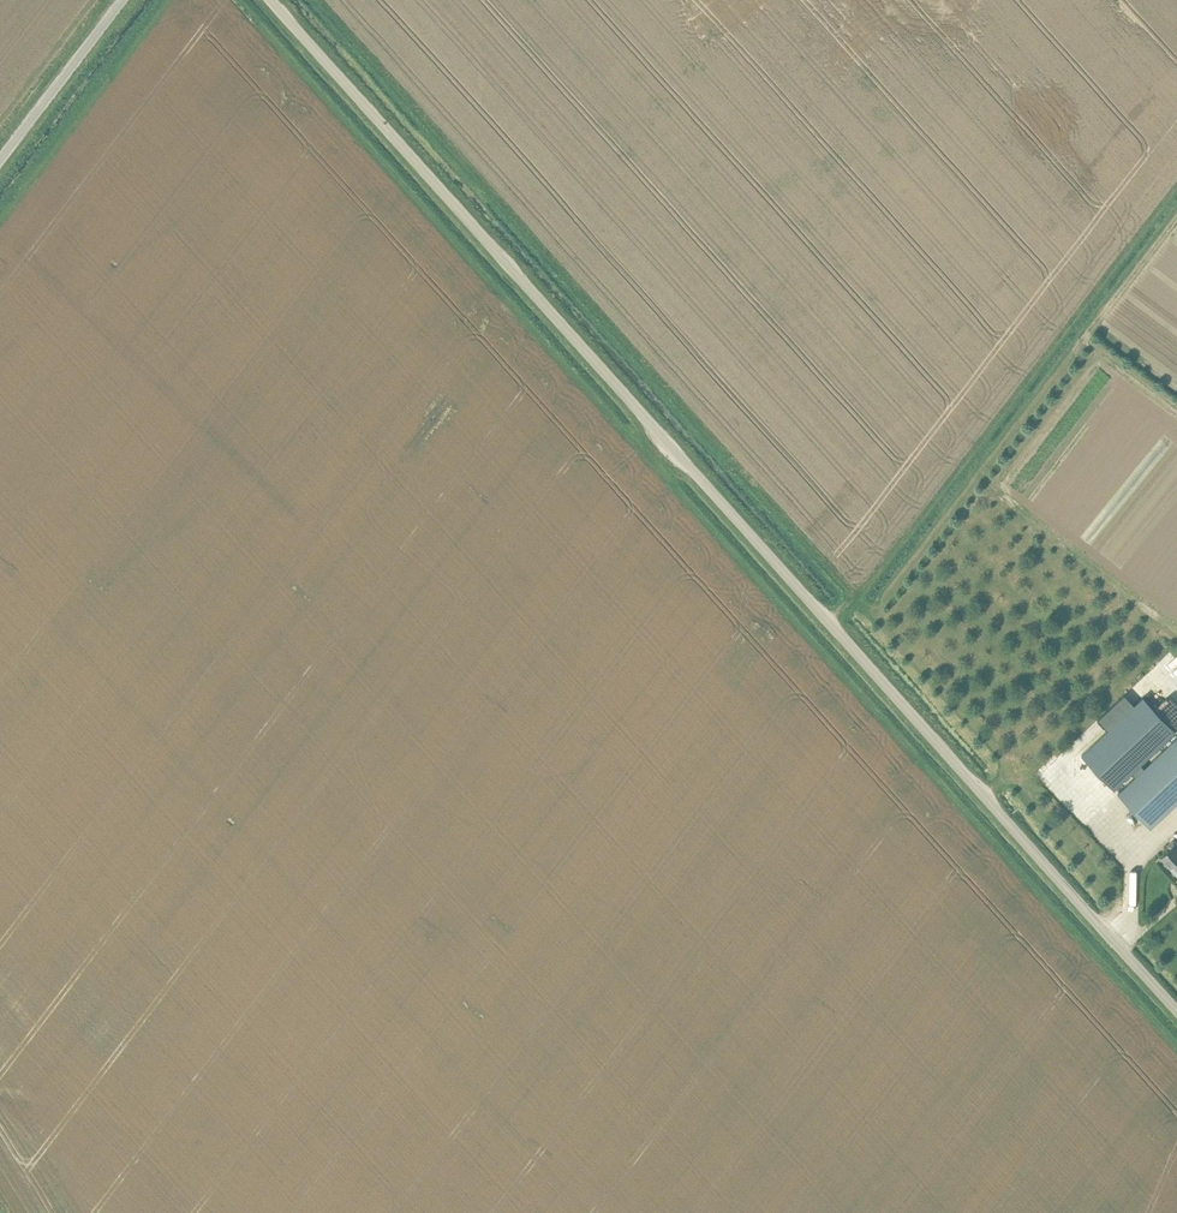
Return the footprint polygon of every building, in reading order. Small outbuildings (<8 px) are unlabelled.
[(1082,754),(1115,789),(1132,773),(1135,776),(1118,792),(1151,827),(1176,803),(1176,737),(1144,768),(1141,765),(1176,731),(1143,696),(1133,706),(1123,695),(1098,719),(1108,730),(1082,754)] [(1167,845),(1170,848),(1161,856),(1176,873),(1176,843),(1172,838),(1166,844),(1167,845)]
